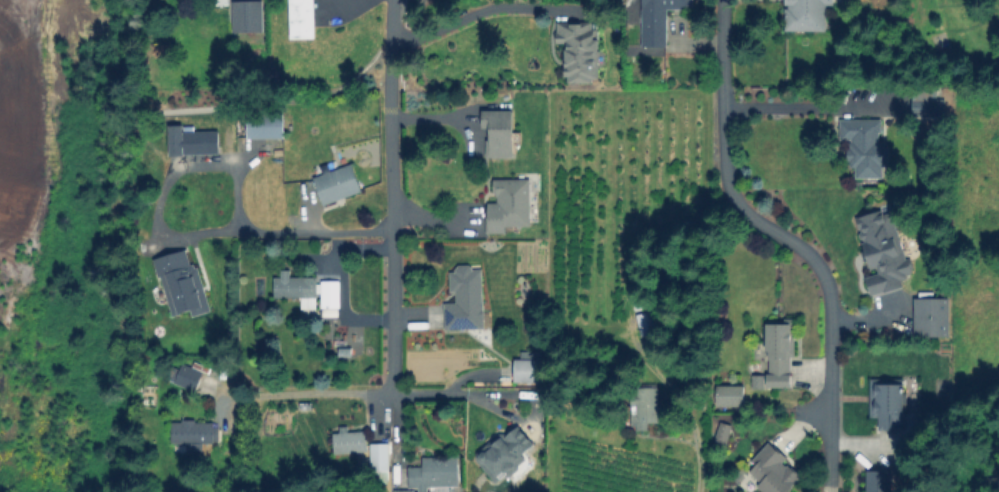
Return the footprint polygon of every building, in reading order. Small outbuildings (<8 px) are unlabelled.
[(293,38),(291,0),(315,0),(317,37),(293,38)] [(642,48),(642,0),(694,0),(694,10),(667,10),(667,48),(642,48)] [(788,32),(788,0),(835,0),(835,5),(828,5),(827,33),(788,32)] [(264,4),(263,32),(234,32),(234,3),(264,4)] [(598,34),(597,82),(567,82),(567,40),(560,40),(560,23),(587,23),(587,34),(598,34)] [(931,99),(931,115),(915,115),(915,98),(931,99)] [(511,109),(480,109),(480,127),(485,127),(486,157),(511,157),(511,109)] [(284,115),(285,137),(249,138),(248,115),(284,115)] [(887,145),(887,177),(882,176),(882,180),(853,180),(854,159),(849,159),(849,142),(841,142),(841,122),(881,122),(881,145),(887,145)] [(221,131),(221,155),(184,155),(184,131),(221,131)] [(518,150),(517,197),(496,197),(497,150),(518,150)] [(361,192),(325,204),(316,177),(352,165),(361,192)] [(507,210),(507,233),(486,233),(486,210),(507,210)] [(903,285),(874,297),(867,279),(877,275),(861,232),(876,226),(873,220),(891,213),(915,276),(902,281),(903,285)] [(189,251),(196,274),(200,273),(211,311),(197,316),(194,309),(172,316),(156,261),(189,251)] [(485,328),(447,331),(446,303),(454,303),(452,273),(469,272),(469,269),(481,268),(485,328)] [(317,278),(317,298),(276,298),(276,278),(317,278)] [(341,307),(323,308),(322,283),(340,282),(341,307)] [(952,302),(952,336),(916,336),(916,301),(952,302)] [(795,354),(795,363),(790,363),(790,389),(769,389),(769,354),(766,354),(766,324),(796,325),(795,354)] [(542,361),(541,384),(516,382),(518,360),(542,361)] [(204,374),(196,392),(177,382),(186,364),(204,374)] [(765,379),(765,388),(754,388),(755,379),(765,379)] [(907,395),(907,415),(902,414),(902,430),(878,430),(878,418),(872,418),(873,380),(903,381),(903,395),(907,395)] [(742,406),(742,385),(714,385),(714,406),(742,406)] [(657,386),(637,386),(637,400),(630,400),(630,428),(646,428),(646,423),(657,423),(657,386)] [(218,443),(174,444),(173,423),(218,422),(218,443)] [(353,425),(354,432),(368,432),(368,451),(335,452),(335,432),(345,432),(344,426),(353,425)] [(521,426),(535,444),(523,453),(528,459),(500,483),(476,455),(504,431),(508,436),(521,426)] [(732,430),(727,443),(717,439),(721,426),(732,430)] [(802,477),(788,491),(766,491),(748,475),(757,465),(754,462),(769,444),(787,461),(786,462),(802,477)] [(390,446),(390,469),(372,468),(372,446),(390,446)] [(459,487),(411,489),(410,467),(423,466),(423,460),(458,458),(459,487)] [(893,471),(892,491),(867,491),(867,470),(893,471)]
